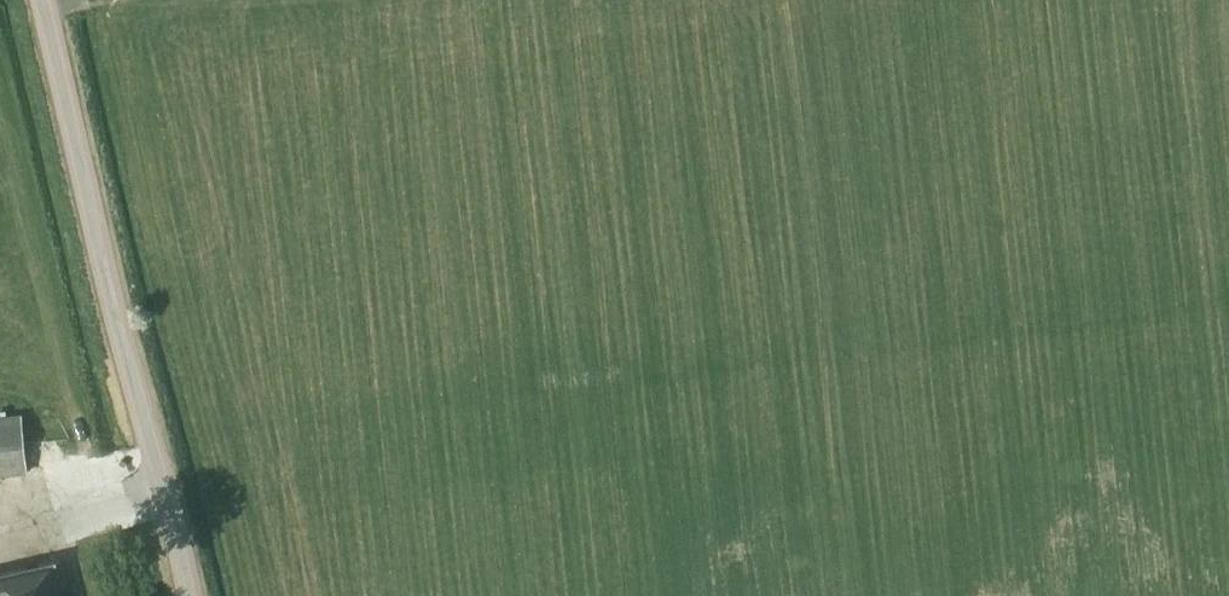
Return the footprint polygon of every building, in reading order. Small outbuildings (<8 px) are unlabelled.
[(28,470),(22,412),(0,414),(0,473),(28,470)] [(0,571),(0,595),(69,595),(61,558),(0,571)]
